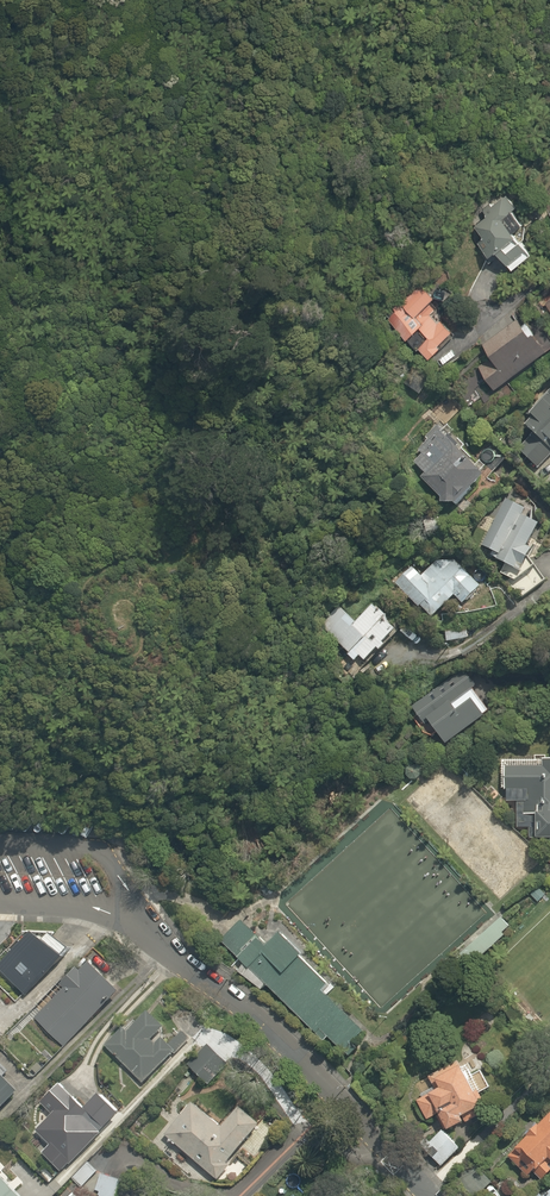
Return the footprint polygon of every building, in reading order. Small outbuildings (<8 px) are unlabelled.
[(477,206),(484,213),(472,225),(480,233),(473,240),(488,256),(493,251),(511,270),(531,251),(511,230),(531,211),(510,189),(495,203),(488,196),(477,206)] [(386,316),(407,337),(417,327),(424,334),(414,344),(427,356),(456,326),(436,307),(447,295),(426,275),(386,316)] [(549,321),(549,289),(535,301),(549,321)] [(549,347),(549,335),(540,321),(527,331),(516,316),(481,342),(492,358),(479,367),(493,387),(549,347)] [(517,422),(537,440),(522,457),(534,467),(549,449),(549,395),(544,391),(517,422)] [(425,476),(419,482),(453,514),(478,487),(478,470),(434,428),(420,442),(416,468),(425,476)] [(504,488),(476,540),(496,550),(491,559),(496,562),(489,568),(517,600),(543,577),(524,555),(528,546),(525,545),(536,523),(533,521),(540,508),(504,488)] [(451,594),(460,602),(481,580),(436,537),(392,583),(428,618),(451,594)] [(352,618),(340,605),(318,625),(353,662),(358,657),(362,660),(374,648),(379,653),(387,645),(384,642),(396,631),(369,602),(352,618)] [(483,719),(469,699),(465,694),(481,683),(469,666),(410,707),(423,726),(429,722),(445,745),(483,719)] [(501,790),(506,790),(506,803),(513,803),(514,827),(529,827),(529,838),(549,838),(549,759),(542,760),(542,767),(500,768),(501,790)] [(512,925),(497,911),(458,952),(473,966),(512,925)] [(365,1029),(324,989),(330,983),(301,955),(304,952),(282,930),(267,944),(242,919),(220,940),(238,957),(239,956),(245,963),(239,971),(262,989),(267,983),(325,1041),(329,1037),(343,1051),(365,1029)] [(35,931),(0,965),(0,967),(28,995),(68,955),(67,954),(74,948),(54,933),(47,940),(35,931)] [(65,1046),(123,990),(94,962),(85,971),(81,967),(64,984),(68,988),(37,1018),(65,1046)] [(160,1028),(147,1012),(107,1047),(140,1085),(189,1042),(180,1031),(165,1044),(160,1039),(154,1044),(149,1038),(160,1028)] [(226,1063),(206,1044),(186,1065),(206,1085),(226,1063)] [(432,1091),(412,1101),(426,1128),(441,1123),(446,1132),(465,1122),(461,1114),(485,1103),(463,1057),(425,1076),(432,1091)] [(12,1092),(0,1082),(0,1105),(12,1092)] [(117,1111),(96,1092),(81,1108),(54,1082),(36,1101),(48,1112),(33,1128),(49,1144),(41,1153),(60,1171),(117,1111)] [(256,1123),(236,1106),(221,1124),(192,1100),(161,1136),(215,1181),(229,1164),(225,1160),(256,1123)] [(533,1130),(506,1156),(527,1178),(534,1172),(542,1180),(549,1172),(549,1163),(549,1162),(549,1120),(533,1130)] [(439,1167),(459,1146),(438,1126),(418,1147),(439,1167)] [(0,1182),(0,1195),(16,1195),(0,1182)] [(537,1195),(549,1195),(549,1182),(537,1195)]
